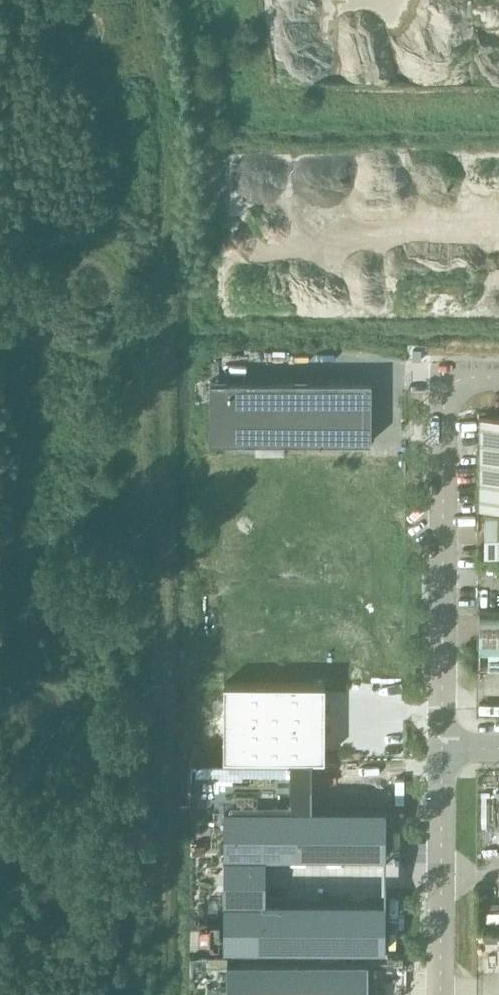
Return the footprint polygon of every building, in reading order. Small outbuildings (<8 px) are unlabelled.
[(290,441),(291,379),(228,379),(228,380),(218,380),(210,380),(210,391),(209,441),(290,441)] [(372,379),(291,379),(290,441),(372,442),(372,379)] [(481,417),(480,508),(498,508),(498,417),(481,417)] [(485,515),(484,555),(498,555),(498,515),(485,515)] [(489,560),(488,605),(498,605),(498,560),(489,560)] [(479,609),(479,648),(479,663),(498,663),(498,609),(479,609)] [(325,683),(224,682),(224,757),(312,757),(325,757),(325,748),(323,748),(324,734),(325,734),(325,705),(324,705),(324,691),(325,691),(325,683)] [(224,757),(192,757),(192,806),(224,806),(312,807),(312,757),(224,757)] [(386,854),(386,807),(379,807),(312,807),(224,806),(224,853),(224,899),(224,946),(380,946),(386,946),(386,900),(384,900),(266,899),(266,853),(384,854),(386,854)] [(362,876),(361,895),(386,895),(387,884),(373,884),(373,876),(362,876)] [(227,962),(227,994),(368,994),(368,962),(227,962)]
